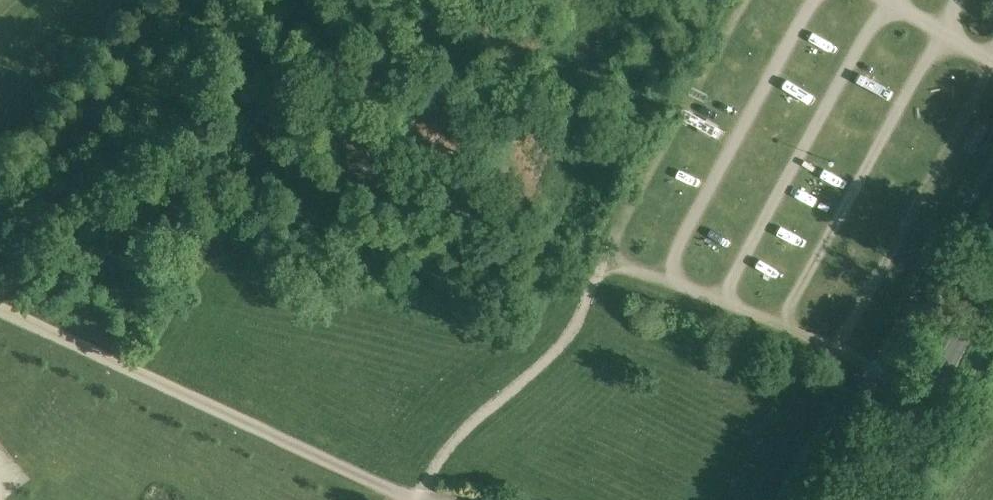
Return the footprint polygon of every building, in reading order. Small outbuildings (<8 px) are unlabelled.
[(978,120),(970,135),(982,141),(990,126),(978,120)]
